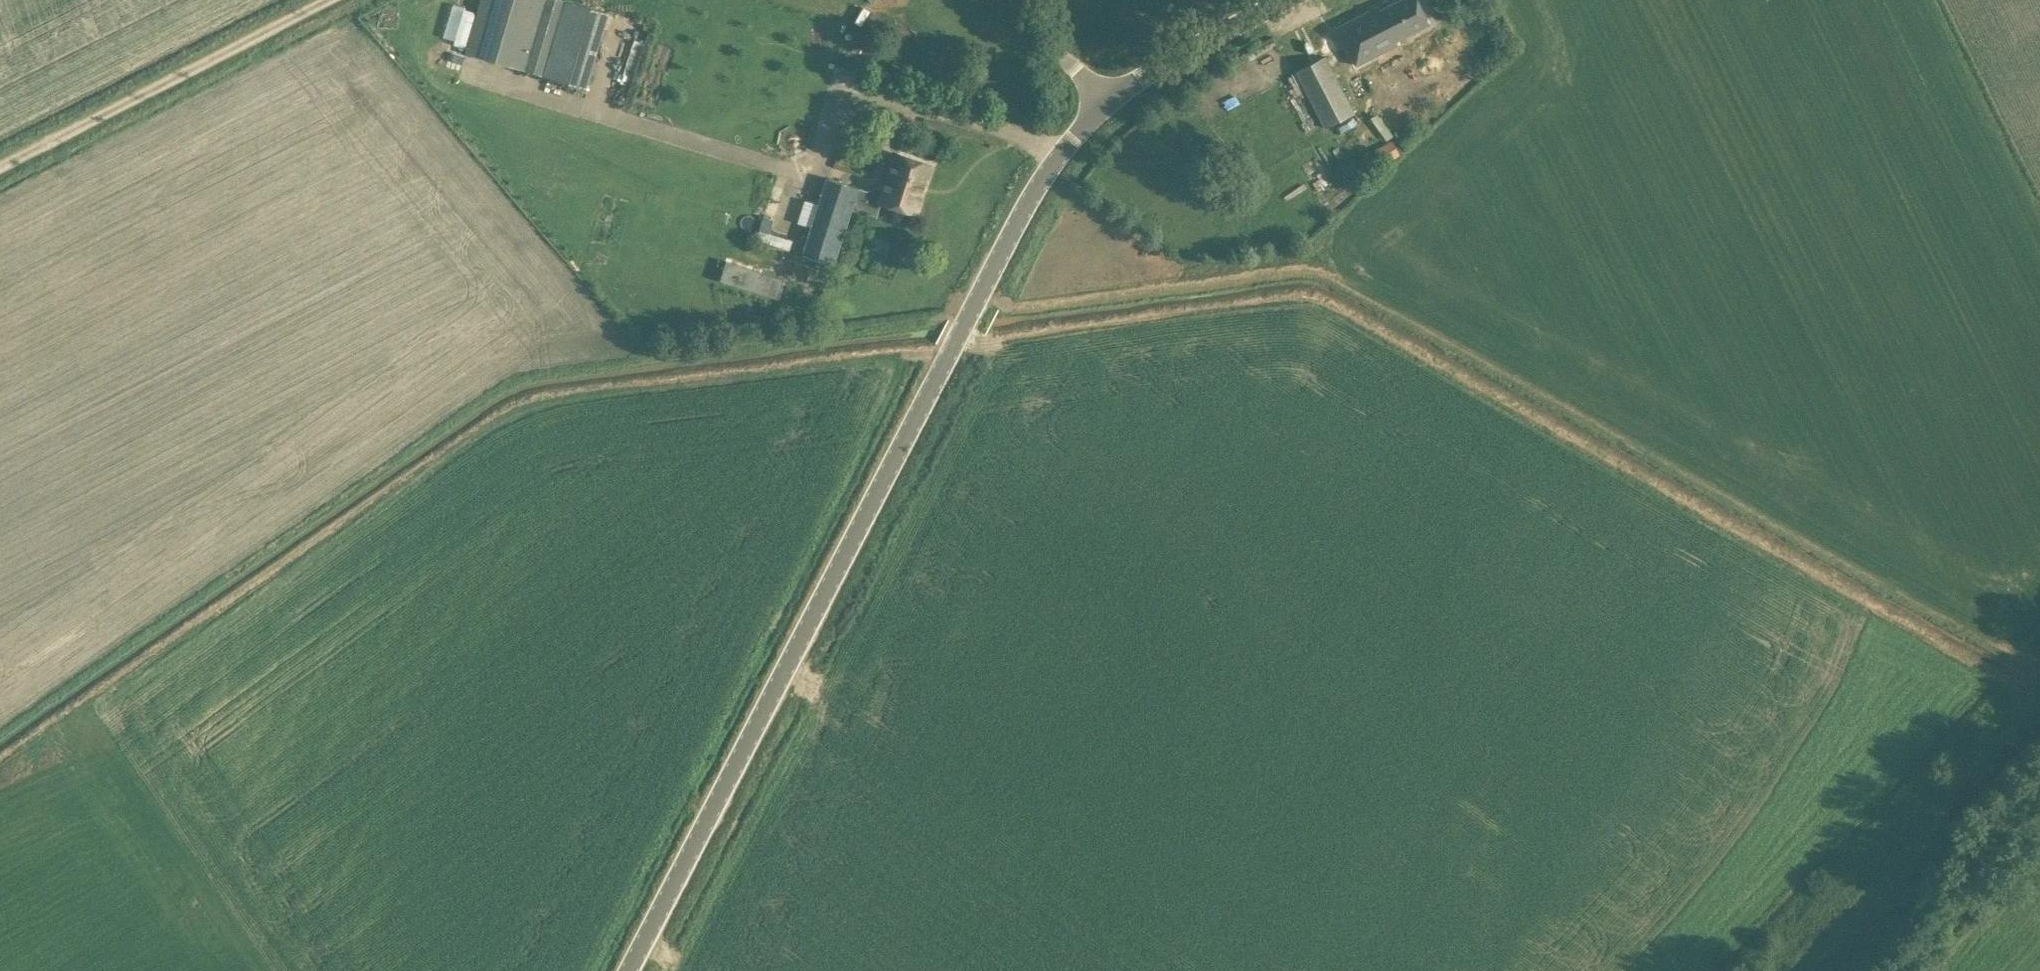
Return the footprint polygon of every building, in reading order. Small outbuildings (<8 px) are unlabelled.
[(465,53),(587,89),(610,12),(568,0),(481,0),(465,53)] [(1428,23),(1416,0),(1400,0),(1378,12),(1376,8),(1336,30),(1354,63),(1375,52),(1369,41),(1387,31),(1393,43),(1428,23)] [(1326,56),(1297,70),(1326,127),(1355,113),(1326,56)] [(1381,162),(1398,155),(1391,139),(1374,147),(1381,162)] [(868,191),(860,188),(826,176),(803,254),(836,266),(853,209),(877,216),(882,201),(918,213),(933,165),(896,153),(886,185),(868,191)] [(1354,160),(1341,167),(1347,178),(1361,171),(1354,160)] [(755,239),(788,248),(791,237),(769,232),(783,177),(772,174),(755,239)] [(784,278),(727,260),(720,280),(778,298),(784,278)]
